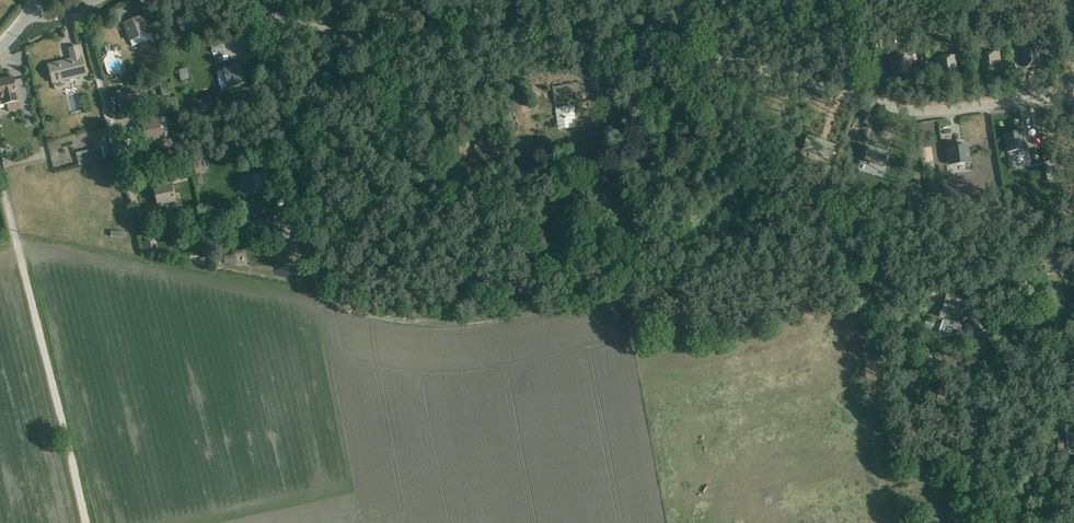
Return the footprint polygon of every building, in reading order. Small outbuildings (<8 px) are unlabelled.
[(186,31),(199,30),(198,17),(185,18),(179,19),(180,31),(186,31)] [(133,46),(152,38),(150,33),(149,34),(143,19),(132,23),(131,21),(132,20),(124,23),(133,46)] [(211,44),(212,51),(226,49),(225,42),(211,44)] [(53,83),(87,75),(82,56),(81,56),(78,46),(69,48),(72,58),(49,64),(53,83)] [(1025,68),(1044,65),(1041,46),(1022,49),(1025,68)] [(938,76),(957,74),(955,56),(946,57),(946,53),(942,54),(942,58),(936,58),(938,76)] [(983,73),(1002,71),(1000,53),(980,55),(983,73)] [(901,75),(912,73),(909,56),(890,58),(892,69),(901,68),(901,75)] [(228,86),(246,81),(244,74),(241,75),(238,63),(224,66),(228,86)] [(143,70),(146,81),(157,79),(156,75),(161,74),(159,66),(143,70)] [(178,68),(181,80),(190,78),(187,67),(178,68)] [(21,108),(14,78),(0,81),(0,105),(7,103),(9,111),(21,108)] [(167,82),(160,84),(162,95),(174,92),(172,82),(168,83),(167,82)] [(584,82),(573,85),(576,100),(587,99),(584,82)] [(573,85),(554,88),(556,101),(567,99),(568,102),(576,100),(573,85)] [(129,99),(127,92),(117,95),(119,101),(129,99)] [(574,106),(555,108),(558,129),(576,127),(574,106)] [(163,137),(169,135),(166,123),(161,124),(158,112),(140,116),(146,143),(164,139),(163,137)] [(1024,131),(1005,134),(1009,153),(1027,149),(1024,131)] [(970,163),(968,145),(948,147),(950,165),(970,163)] [(76,152),(79,165),(102,160),(98,147),(76,152)] [(866,150),(863,161),(882,167),(885,155),(866,150)] [(461,155),(450,152),(446,165),(458,168),(461,155)] [(1047,178),(1056,176),(1053,161),(1044,163),(1047,178)] [(189,169),(179,171),(181,178),(191,176),(189,169)] [(254,190),(272,186),(268,170),(250,175),(250,176),(245,177),(248,190),(253,189),(254,190)] [(158,206),(176,201),(172,183),(153,187),(158,206)] [(949,193),(939,194),(940,202),(950,201),(949,193)] [(746,205),(752,224),(763,220),(757,202),(746,205)] [(207,215),(210,231),(217,229),(214,214),(207,215)] [(261,238),(283,233),(279,216),(256,221),(261,238)] [(153,226),(140,230),(143,242),(150,240),(149,238),(156,236),(153,226)] [(179,248),(169,246),(167,255),(178,257),(179,248)] [(236,263),(236,254),(224,253),(224,263),(236,263)] [(275,269),(274,276),(293,278),(293,271),(275,269)] [(948,293),(940,318),(956,323),(964,298),(948,293)]
